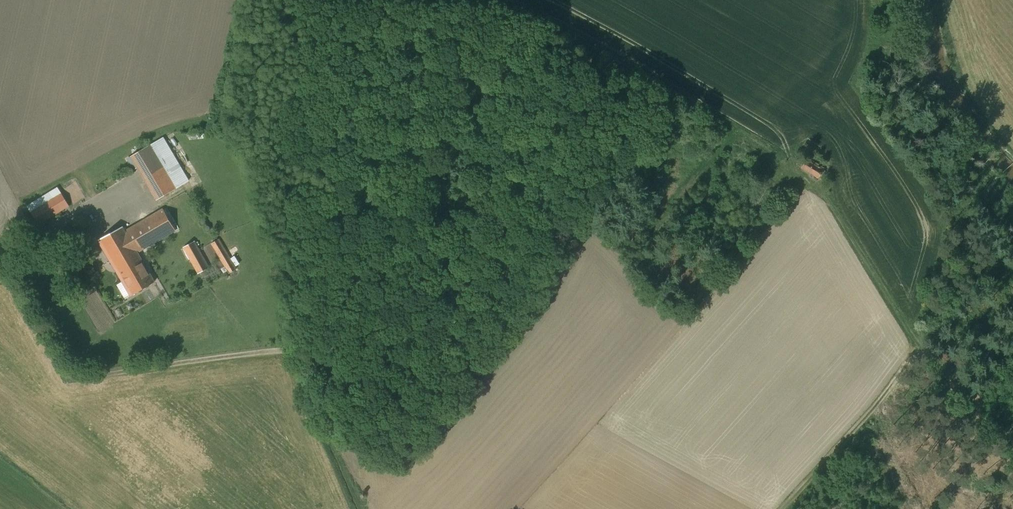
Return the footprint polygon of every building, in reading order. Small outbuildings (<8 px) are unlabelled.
[(182,184),(157,141),(132,155),(158,198),(182,184)] [(823,170),(806,159),(801,167),(818,177),(823,170)] [(62,194),(31,213),(38,224),(69,205),(62,194)] [(123,227),(99,239),(117,270),(140,256),(138,252),(175,230),(163,209),(125,230),(123,227)] [(236,269),(218,239),(212,243),(229,273),(236,269)] [(209,267),(194,241),(184,247),(198,273),(209,267)] [(140,256),(117,270),(132,295),(155,281),(140,256)]
